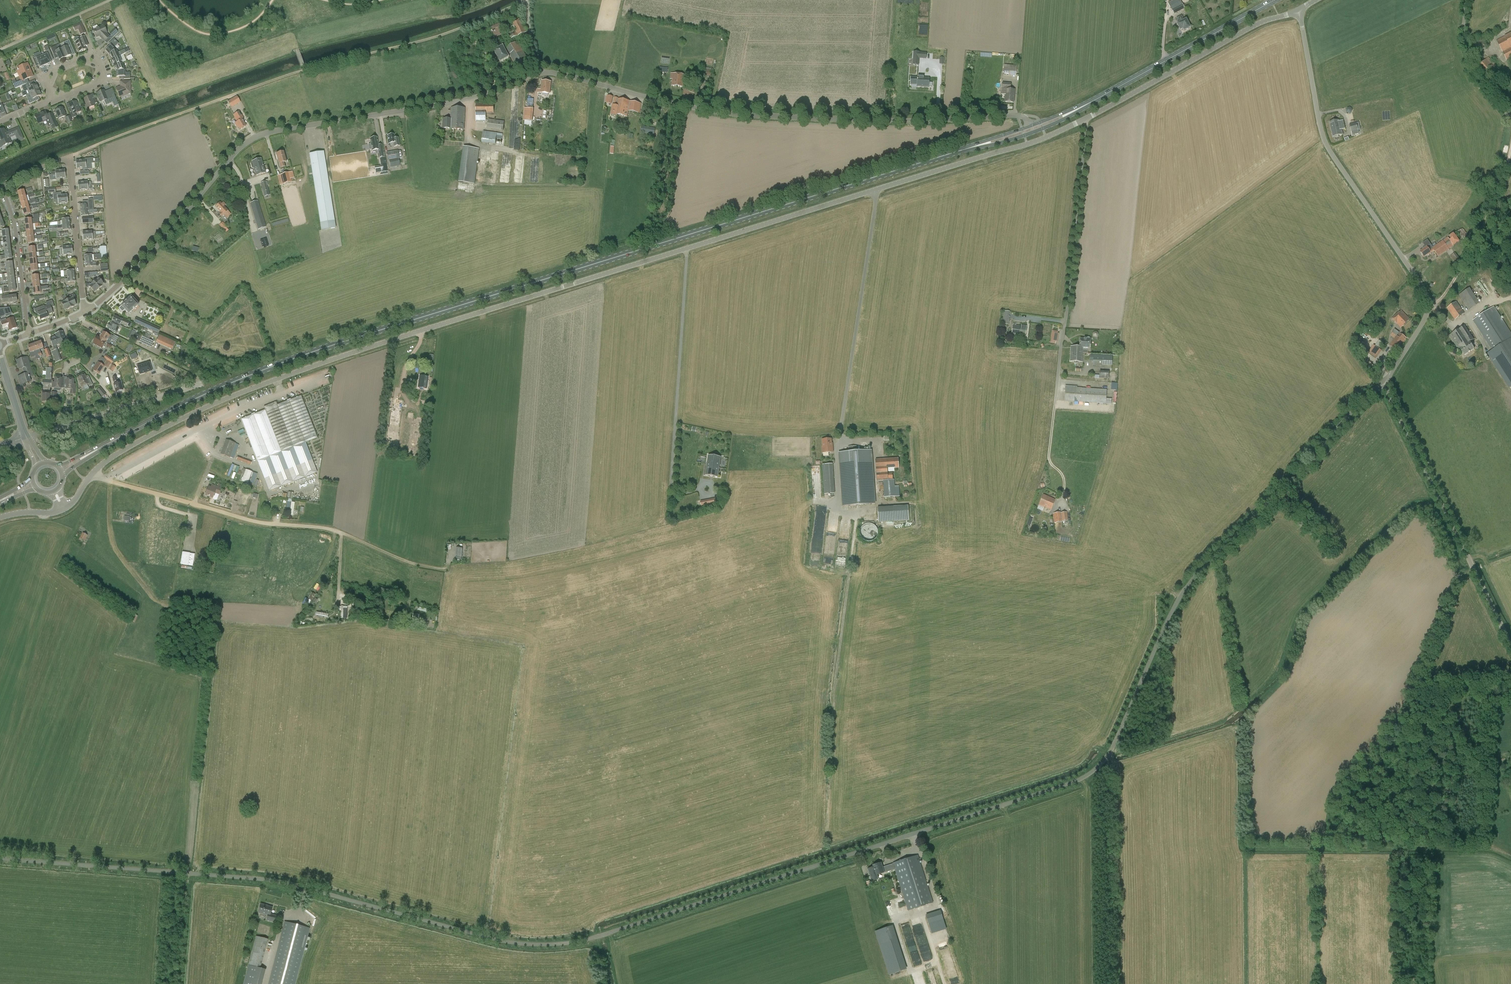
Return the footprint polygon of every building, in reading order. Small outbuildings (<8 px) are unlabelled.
[(1185,9),(1182,3),(1171,8),(1174,14),(1185,9)] [(1183,29),(1184,31),(1186,29),(1187,30),(1189,29),(1189,28),(1190,28),(1186,19),(1184,20),(1181,16),(1176,18),(1179,24),(1178,24),(1178,26),(1180,30),(1183,29)] [(512,22),(512,23),(504,26),(510,40),(526,32),(524,27),(525,26),(521,18),(512,22)] [(77,25),(78,29),(81,35),(86,33),(81,23),(77,25)] [(500,24),(490,27),(493,38),(503,35),(500,24)] [(928,34),(928,25),(920,24),(920,34),(928,34)] [(104,42),(109,37),(106,33),(107,33),(104,26),(93,30),(96,37),(99,36),(104,42)] [(1503,53),(1507,60),(1510,58),(1510,33),(1504,37),(1496,41),(1503,53)] [(86,49),(83,42),(86,41),(84,37),(79,39),(80,41),(75,43),(79,52),(86,49)] [(109,54),(117,49),(115,47),(118,44),(114,39),(109,43),(111,45),(105,50),(109,54)] [(68,50),(73,48),(69,40),(63,43),(65,47),(61,49),(65,58),(71,55),(68,50)] [(507,52),(507,53),(503,46),(494,51),(500,62),(509,57),(508,55),(509,54),(517,67),(528,60),(517,42),(505,49),(507,52)] [(65,58),(61,49),(59,50),(57,45),(51,48),(53,54),(56,53),(60,60),(65,58)] [(44,47),(47,54),(42,56),(45,65),(51,63),(48,57),(52,55),(49,49),(48,46),(44,47)] [(117,49),(109,54),(111,60),(120,56),(117,49)] [(45,65),(42,56),(37,59),(36,57),(32,58),(35,64),(38,63),(40,67),(45,65)] [(120,56),(111,60),(114,66),(122,62),(120,56)] [(1483,74),(1492,66),(1486,59),(1477,68),(1483,74)] [(122,62),(114,66),(116,71),(125,69),(122,62)] [(26,76),(32,74),(28,63),(17,68),(20,76),(19,76),(21,80),(16,82),(15,80),(12,81),(15,88),(24,85),(22,81),(28,79),(26,76)] [(1003,75),(1016,76),(1017,66),(1004,65),(1003,75)] [(703,76),(712,78),(714,71),(711,70),(711,68),(704,67),(703,76)] [(125,69),(116,71),(116,77),(124,76),(124,79),(130,79),(130,72),(125,72),(125,69)] [(672,86),(683,87),(684,75),(671,73),(670,79),(673,79),(672,86)] [(911,78),(910,86),(917,86),(917,88),(929,89),(929,79),(923,79),(918,78),(917,79),(911,78)] [(120,97),(130,93),(130,81),(121,82),(121,87),(117,87),(118,88),(116,88),(120,97)] [(550,94),(551,82),(542,81),(541,89),(538,89),(538,93),(550,94)] [(1002,89),(1005,89),(1005,100),(1005,102),(1013,103),(1014,103),(1014,90),(1011,90),(1011,83),(1002,83),(1002,89)] [(30,94),(39,90),(37,84),(28,88),(27,85),(22,87),(24,92),(28,90),(30,94)] [(694,93),(695,88),(684,87),(682,99),(693,100),(694,93)] [(34,99),(41,95),(39,90),(30,94),(31,97),(27,99),(29,104),(35,102),(34,99)] [(110,96),(107,97),(104,90),(97,93),(99,98),(98,98),(100,102),(101,101),(101,102),(104,100),(106,105),(113,102),(110,96)] [(94,104),(97,103),(95,99),(92,100),(90,96),(84,99),(86,103),(85,103),(87,109),(94,106),(94,104)] [(231,108),(241,102),(237,96),(228,102),(231,108)] [(617,115),(618,115),(619,106),(617,106),(619,99),(618,99),(618,98),(614,97),(613,105),(611,115),(617,116),(617,115)] [(619,106),(618,115),(627,117),(628,111),(640,113),(641,103),(630,101),(619,99),(617,106),(619,106)] [(78,113),(81,112),(80,109),(79,109),(76,102),(69,105),(71,109),(68,110),(72,118),(76,116),(75,113),(78,112),(78,113)] [(486,118),(486,114),(494,114),(494,103),(476,103),(476,118),(480,118),(486,118)] [(443,128),(451,128),(451,129),(464,130),(464,123),(465,108),(451,107),(451,119),(443,119),(443,128)] [(59,119),(66,116),(62,108),(55,111),(59,119)] [(524,108),(523,120),(533,121),(534,109),(524,108)] [(38,124),(49,119),(45,111),(35,116),(38,124)] [(240,130),(246,126),(242,120),(241,118),(243,117),(239,112),(233,115),(237,122),(235,123),(237,128),(238,127),(240,130)] [(503,131),(504,121),(488,119),(487,128),(503,131)] [(1341,128),(1339,120),(1330,122),(1333,137),(1342,134),(1341,128)] [(1351,132),(1352,135),(1359,134),(1358,131),(1356,122),(1349,124),(1351,132)] [(642,126),(641,132),(649,134),(649,136),(654,137),(656,129),(642,126)] [(13,130),(6,133),(4,129),(0,131),(0,144),(1,146),(5,144),(6,145),(11,143),(9,138),(15,135),(15,136),(18,141),(24,139),(19,127),(13,130)] [(497,133),(483,131),(482,143),(495,145),(496,139),(497,133)] [(390,148),(399,146),(398,138),(395,139),(394,134),(390,134),(391,135),(387,136),(388,140),(387,140),(388,146),(390,146),(390,148)] [(370,139),(371,144),(369,144),(370,149),(372,149),(372,151),(379,150),(377,138),(370,139)] [(475,184),(479,149),(464,147),(459,182),(475,184)] [(398,150),(386,152),(388,161),(389,161),(390,168),(400,166),(398,159),(399,159),(398,150)] [(284,163),(286,162),(284,152),(276,154),(279,164),(280,168),(285,166),(284,163)] [(335,228),(334,221),(324,158),(325,158),(324,152),(309,154),(321,230),(335,228)] [(257,176),(265,173),(261,159),(252,162),(251,162),(251,164),(252,168),(253,168),(254,168),(257,176)] [(387,165),(381,166),(375,167),(376,174),(382,172),(382,173),(388,172),(387,165)] [(283,185),(292,182),(289,172),(280,175),(283,185)] [(21,204),(22,209),(29,207),(28,205),(31,204),(30,201),(27,202),(21,204)] [(250,203),(254,216),(262,213),(258,201),(250,203)] [(227,218),(231,214),(228,211),(220,203),(215,207),(221,213),(220,214),(222,217),(223,215),(227,218)] [(1458,230),(1464,238),(1468,235),(1463,227),(1458,230)] [(1447,238),(1432,248),(1435,251),(1434,251),(1438,257),(1453,246),(1460,242),(1454,233),(1447,238)] [(1435,251),(1432,248),(1430,245),(1420,252),(1424,257),(1427,255),(1428,256),(1434,251),(1435,251)] [(94,255),(94,260),(101,260),(101,259),(107,259),(106,246),(99,247),(100,254),(94,255)] [(12,259),(11,252),(4,253),(5,256),(2,256),(0,256),(0,260),(2,260),(2,259),(5,259),(5,260),(12,259)] [(1461,261),(1455,252),(1450,256),(1456,265),(1461,261)] [(7,277),(14,277),(13,269),(7,270),(7,274),(5,274),(2,275),(2,278),(5,278),(7,277)] [(94,282),(99,289),(103,286),(102,285),(104,284),(98,278),(94,282)] [(99,289),(94,282),(89,286),(94,292),(96,291),(99,289)] [(1459,295),(1469,310),(1480,303),(1470,288),(1459,295)] [(67,300),(71,308),(75,307),(74,306),(76,305),(74,298),(75,297),(74,294),(69,296),(70,298),(67,300)] [(129,314),(138,305),(131,297),(119,309),(122,313),(125,310),(129,314)] [(51,308),(54,307),(52,300),(46,303),(47,306),(44,307),(47,315),(53,313),(51,308)] [(71,308),(67,300),(61,302),(64,310),(66,309),(67,310),(71,308)] [(1457,301),(1447,308),(1455,320),(1465,313),(1457,301)] [(44,307),(44,306),(40,307),(42,312),(38,313),(40,320),(48,317),(47,315),(44,307)] [(1490,360),(1509,390),(1510,389),(1510,388),(1510,333),(1494,307),(1486,312),(1473,320),(1477,327),(1492,351),(1486,355),(1490,360)] [(6,316),(12,314),(9,308),(0,308),(2,313),(4,312),(6,316)] [(1392,319),(1401,328),(1410,319),(1401,311),(1392,319)] [(1009,313),(1003,312),(1002,321),(1002,324),(1009,325),(1009,321),(1010,317),(1009,316),(1009,313)] [(111,321),(120,325),(121,324),(127,327),(127,326),(129,323),(129,322),(123,319),(115,316),(112,321),(111,321)] [(9,330),(17,328),(13,318),(1,322),(3,329),(8,328),(9,330)] [(158,334),(159,332),(161,329),(136,318),(134,321),(133,323),(158,334)] [(117,333),(120,325),(111,321),(110,324),(107,329),(112,331),(112,332),(116,334),(117,333)] [(1012,335),(1012,339),(1017,339),(1017,336),(1025,337),(1027,326),(1021,325),(1021,326),(1013,325),(1012,335)] [(1458,349),(1460,348),(1464,356),(1475,349),(1470,342),(1474,339),(1465,326),(1450,335),(1458,346),(1456,347),(1458,349)] [(1398,331),(1395,334),(1397,335),(1392,342),(1400,348),(1401,347),(1407,338),(1398,331)] [(59,346),(67,343),(63,332),(55,334),(56,337),(59,344),(59,346)] [(101,334),(99,337),(106,342),(109,337),(111,339),(111,340),(116,343),(119,338),(114,335),(113,336),(110,334),(110,335),(107,333),(107,334),(103,332),(102,334),(101,334)] [(140,335),(138,339),(137,341),(151,348),(154,341),(140,335)] [(59,344),(56,337),(50,339),(53,346),(59,344)] [(113,346),(106,342),(99,337),(98,337),(94,343),(102,349),(104,347),(105,347),(106,346),(111,348),(113,346)] [(1080,346),(1073,346),(1073,347),(1074,347),(1074,349),(1078,349),(1078,352),(1082,353),(1093,352),(1088,352),(1088,348),(1090,348),(1090,339),(1080,338),(1080,346)] [(44,349),(41,341),(34,344),(39,358),(39,356),(42,355),(40,350),(44,349)] [(39,358),(34,344),(28,346),(30,353),(29,353),(31,358),(35,356),(37,359),(39,358)] [(1073,347),(1073,346),(1071,346),(1070,361),(1082,362),(1083,353),(1087,354),(1093,354),(1093,352),(1082,353),(1078,352),(1078,349),(1074,349),(1074,347),(1073,347)] [(1376,358),(1382,350),(1376,346),(1370,353),(1376,358)] [(56,363),(60,361),(56,350),(52,351),(56,363)] [(1090,361),(1093,361),(1093,366),(1105,366),(1112,366),(1113,356),(1106,355),(1090,354),(1090,361)] [(105,355),(104,358),(108,360),(105,366),(109,368),(114,359),(105,355)] [(30,382),(29,377),(33,376),(30,367),(31,367),(28,356),(16,360),(19,370),(23,368),(25,374),(18,376),(21,385),(30,382)] [(102,357),(98,361),(103,365),(107,360),(102,357)] [(93,371),(99,374),(104,366),(99,362),(93,371)] [(152,371),(150,363),(138,366),(140,374),(152,371)] [(84,375),(77,378),(83,390),(93,385),(89,377),(86,378),(84,375)] [(426,390),(428,378),(420,376),(418,388),(426,390)] [(123,391),(122,390),(123,390),(121,383),(122,383),(121,378),(117,379),(116,377),(112,378),(114,382),(115,384),(114,384),(116,392),(119,391),(120,392),(123,391)] [(64,389),(64,383),(61,383),(62,378),(55,378),(54,384),(52,384),(52,388),(54,388),(54,390),(60,391),(61,390),(61,388),(64,389)] [(67,379),(67,383),(64,383),(64,389),(71,389),(70,394),(75,394),(75,386),(73,386),(74,379),(67,379)] [(1107,389),(1077,387),(1077,386),(1066,386),(1064,401),(1106,404),(1111,404),(1112,399),(1106,398),(1107,389)] [(50,393),(42,393),(42,401),(50,402),(50,393)] [(257,461),(269,491),(317,473),(305,442),(317,438),(300,396),(276,405),(275,402),(263,407),(264,410),(240,419),(257,461)] [(395,453),(402,401),(393,399),(385,452),(395,453)] [(230,458),(236,444),(236,443),(226,439),(220,454),(230,458)] [(823,446),(822,446),(823,452),(833,452),(833,445),(832,445),(832,439),(823,439),(823,446)] [(239,445),(236,444),(230,458),(233,459),(239,445)] [(848,447),(849,451),(838,452),(842,506),(875,504),(874,492),(871,450),(857,451),(857,446),(848,447)] [(238,455),(237,460),(251,465),(253,460),(238,455)] [(708,455),(705,475),(718,477),(721,457),(708,455)] [(877,481),(888,480),(888,479),(893,479),(892,473),(888,473),(887,469),(898,468),(898,458),(888,459),(875,460),(877,480),(877,481)] [(822,464),(824,494),(835,494),(833,464),(822,464)] [(245,469),(241,481),(257,486),(259,480),(256,479),(258,473),(245,469)] [(896,497),(895,480),(883,481),(884,498),(896,497)] [(215,493),(216,493),(219,494),(221,489),(218,487),(217,490),(209,487),(205,495),(213,498),(215,493)] [(232,502),(235,494),(227,490),(226,493),(232,495),(230,501),(232,502)] [(1044,507),(1051,509),(1055,500),(1043,495),(1039,505),(1044,507)] [(286,507),(290,508),(289,515),(293,516),(295,503),(287,502),(286,507)] [(888,507),(877,507),(878,520),(878,522),(909,520),(908,505),(888,507)] [(1067,512),(1062,513),(1061,512),(1053,513),(1054,523),(1063,522),(1063,521),(1068,521),(1067,512)] [(878,534),(878,532),(878,531),(878,529),(877,527),(875,525),(874,524),(872,523),(870,523),(868,523),(866,523),(865,524),(863,525),(862,526),(861,527),(860,529),(859,531),(859,533),(859,535),(860,536),(861,538),(862,539),(864,541),(866,541),(867,542),(869,542),(871,542),(873,541),(874,540),(875,539),(877,538),(878,536),(878,534)] [(182,552),(180,564),(188,565),(189,553),(182,552)] [(377,592),(390,596),(392,591),(381,588),(381,589),(379,589),(377,592)] [(1239,712),(1232,717),(1235,721),(1242,715),(1239,712)] [(868,869),(872,882),(878,880),(876,875),(884,873),(895,869),(908,911),(933,903),(918,855),(893,863),(893,864),(882,867),(881,863),(873,865),(873,867),(868,869)] [(270,914),(272,907),(260,904),(258,913),(268,916),(266,920),(275,923),(276,916),(270,914)] [(929,928),(930,928),(932,934),(946,929),(944,923),(940,910),(926,915),(929,928)] [(310,928),(284,921),(268,983),(295,983),(310,928)] [(902,971),(889,927),(876,931),(880,945),(886,966),(889,975),(902,971)] [(260,969),(268,939),(256,936),(248,966),(260,969)] [(260,969),(248,966),(243,983),(257,983),(261,969),(260,969)] [(920,973),(914,975),(916,979),(917,979),(918,983),(924,983),(920,973)]
